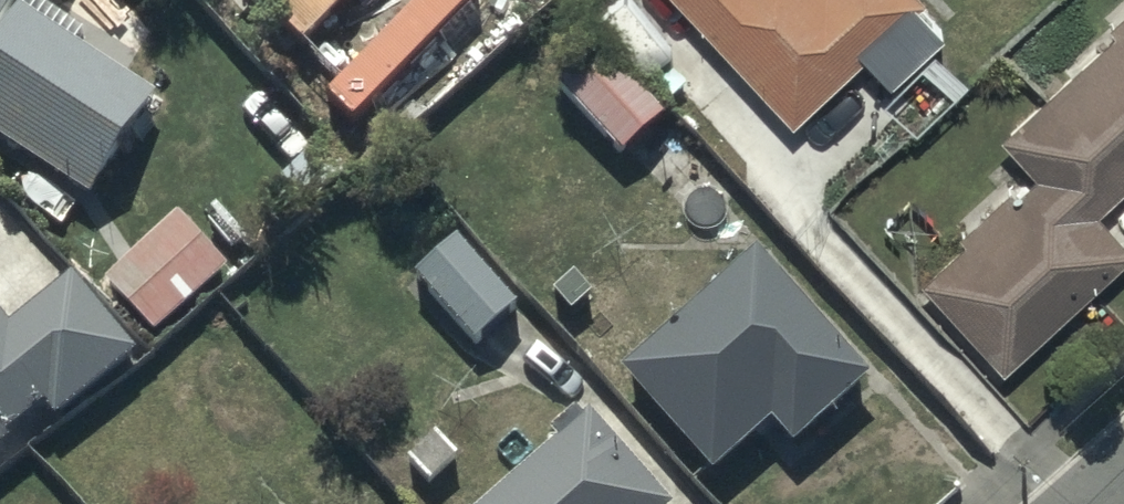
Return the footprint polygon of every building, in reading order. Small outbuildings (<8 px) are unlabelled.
[(96,212),(163,110),(74,52),(82,40),(25,2),(26,0),(0,0),(0,150),(96,212)] [(795,121),(868,52),(897,83),(948,34),(923,7),(928,2),(926,0),(680,0),(795,121)] [(1106,33),(1113,41),(1003,148),(1035,180),(1013,200),(1007,194),(957,243),(964,250),(923,290),(1007,376),(1123,268),(1123,252),(1096,221),(1123,195),(1123,16),(1106,33)] [(584,70),(562,90),(622,155),(667,113),(626,68),(602,90),(584,70)] [(230,280),(176,224),(109,289),(164,345),(230,280)] [(515,305),(457,242),(416,279),(474,343),(515,305)] [(868,396),(753,268),(622,386),(712,487),(768,438),(791,465),(868,396)] [(49,424),(57,434),(136,370),(73,291),(12,340),(0,325),(0,464),(49,424)] [(590,436),(587,439),(572,423),(546,447),(553,455),(500,503),(652,503),(590,436)]
